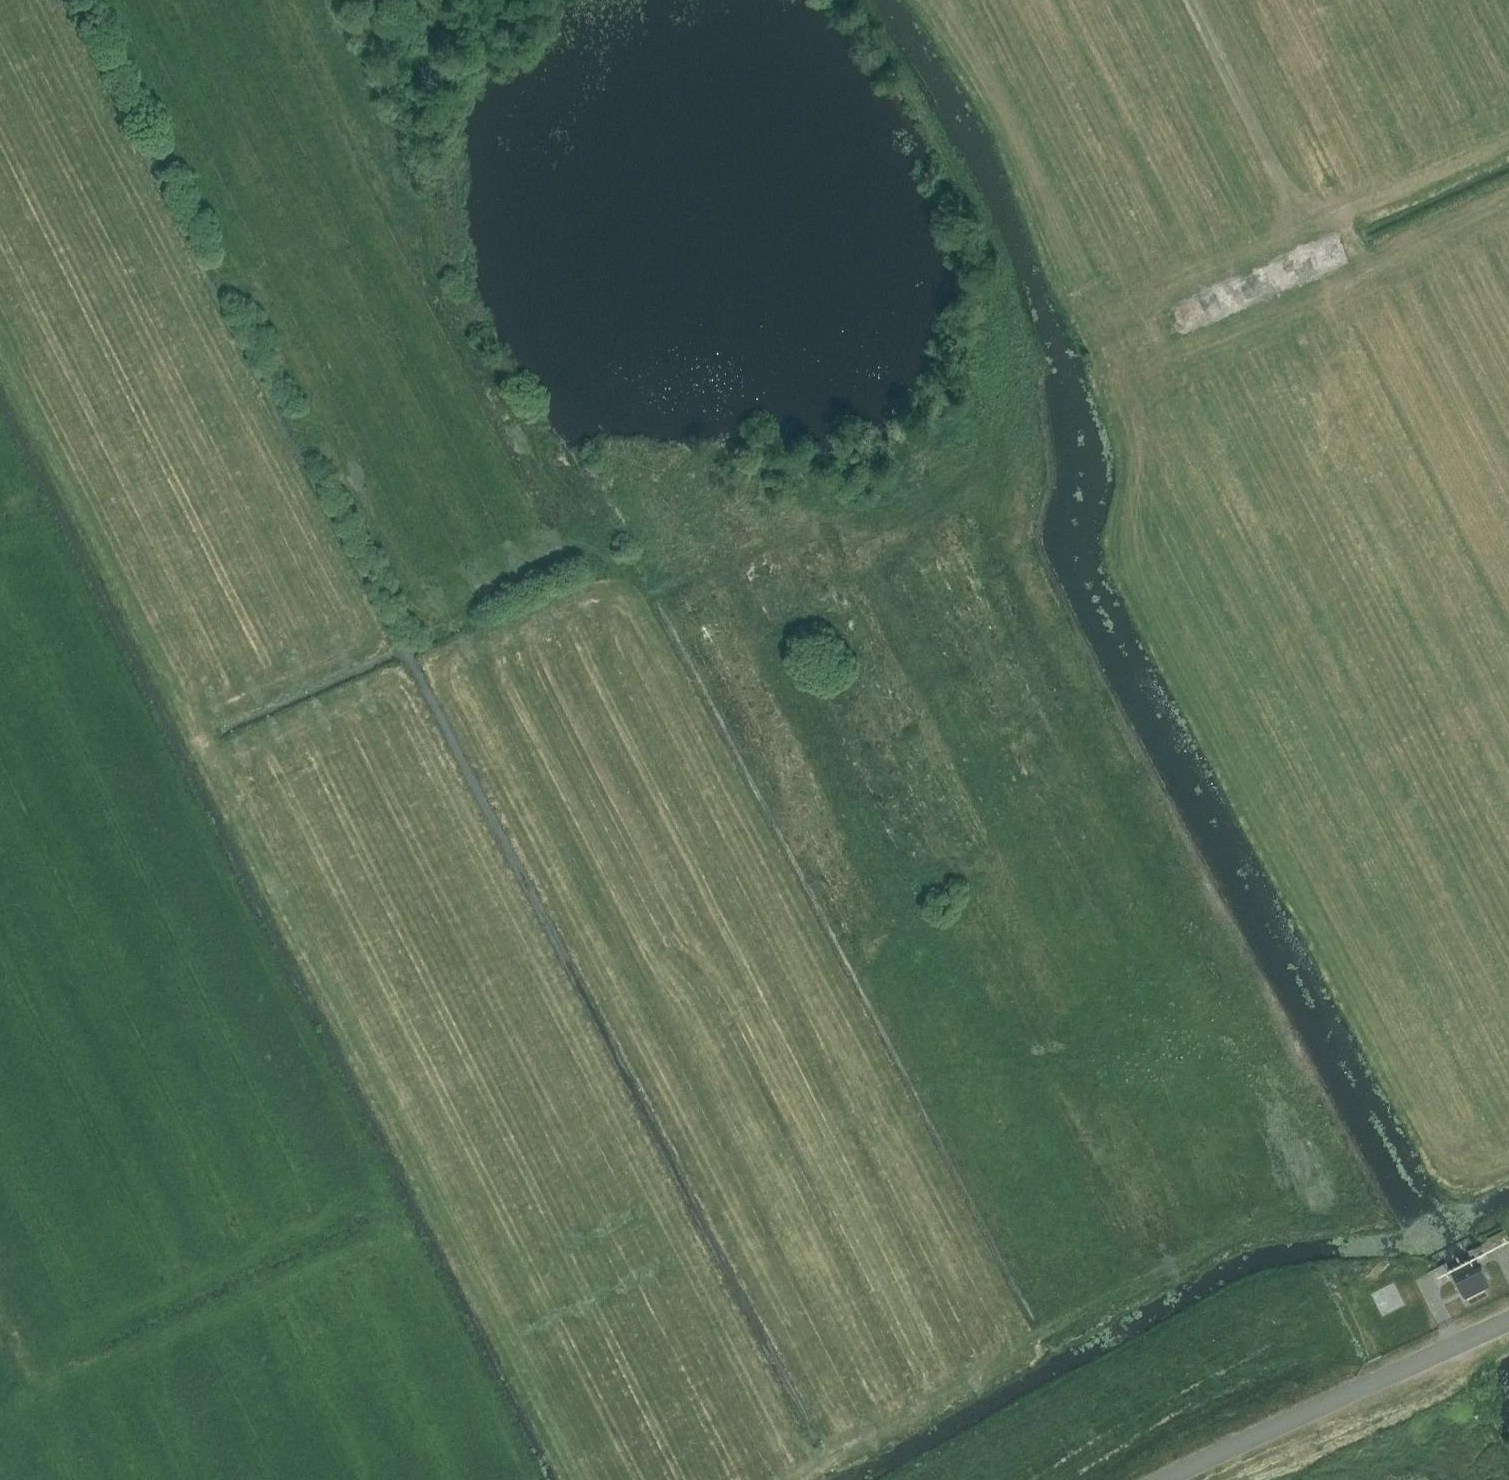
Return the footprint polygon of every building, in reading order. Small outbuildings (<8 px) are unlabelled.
[(1464,1296),(1490,1283),(1482,1266),(1455,1279),(1464,1296)]
